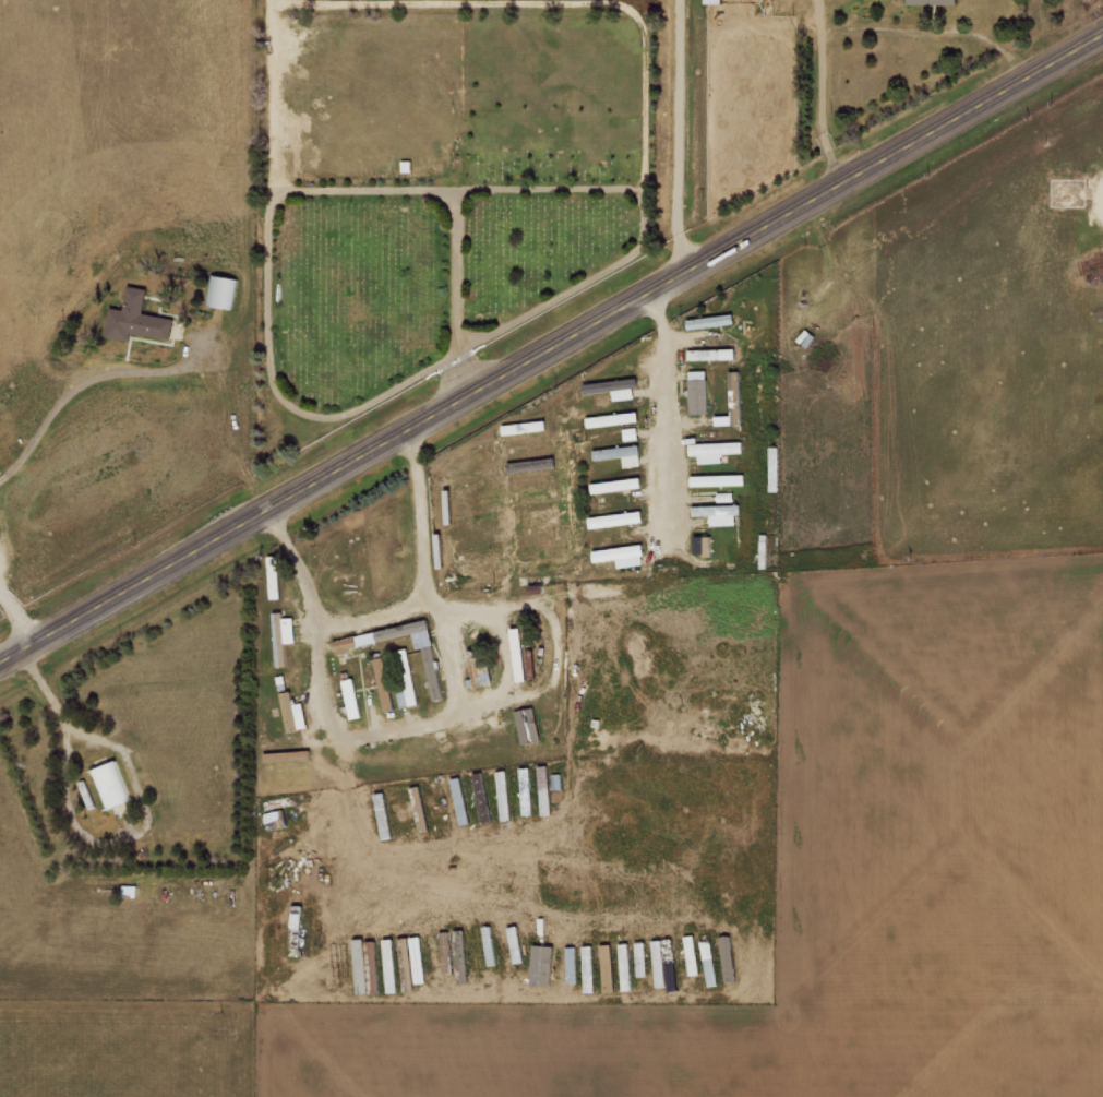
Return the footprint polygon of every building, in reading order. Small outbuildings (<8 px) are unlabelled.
[(234,277),(209,274),(206,306),(232,308),(234,277)] [(109,307),(104,336),(129,340),(130,333),(169,339),(173,318),(142,313),(146,289),(127,286),(123,309),(109,307)] [(734,322),(732,313),(687,320),(689,330),(734,322)] [(688,350),(688,360),(735,359),(735,349),(688,350)] [(689,414),(708,413),(707,371),(688,371),(689,414)] [(632,398),(631,388),(624,388),(623,380),(583,383),(584,393),(612,391),(612,399),(632,398)] [(586,416),(587,426),(638,423),(638,413),(586,416)] [(730,415),(714,415),(714,424),(730,425),(730,415)] [(742,452),(742,441),(689,443),(689,456),(697,456),(697,463),(721,462),(721,453),(742,452)] [(604,449),(605,458),(622,456),(623,467),(640,465),(637,445),(604,449)] [(744,484),(744,474),(691,475),(691,486),(744,484)] [(591,491),(640,489),(640,480),(591,482),(591,491)] [(709,525),(735,524),(734,514),(740,514),(740,505),(692,506),(692,516),(709,515),(709,525)] [(588,516),(589,527),(642,523),(641,512),(588,516)] [(711,536),(694,536),(693,555),(710,555),(711,536)] [(617,567),(643,565),(641,545),(592,550),(593,561),(616,559),(617,567)] [(413,636),(415,648),(431,646),(427,622),(332,638),(334,650),(413,636)] [(435,662),(431,646),(407,653),(409,657),(421,654),(425,665),(435,662)] [(396,685),(398,707),(416,705),(409,649),(398,650),(402,684),(396,685)] [(396,709),(386,656),(373,659),(383,711),(396,709)] [(359,717),(354,678),(343,680),(347,719),(359,717)] [(301,702),(293,704),(290,691),(279,693),(287,731),(306,727),(301,702)] [(514,711),(521,745),(540,741),(533,707),(514,711)] [(88,771),(101,811),(127,802),(114,762),(88,771)] [(546,766),(538,766),(539,815),(547,815),(546,766)] [(501,821),(511,820),(504,770),(494,771),(501,821)] [(449,780),(454,798),(463,796),(458,777),(449,780)] [(685,936),(688,975),(698,974),(694,935),(685,936)] [(412,938),(417,965),(426,964),(422,936),(412,938)] [(725,982),(736,981),(730,936),(719,937),(725,982)] [(665,986),(662,940),(652,941),(655,987),(665,986)] [(707,986),(716,985),(712,941),(703,942),(707,986)] [(645,942),(635,943),(637,976),(646,976),(645,942)] [(621,991),(631,991),(629,943),(619,944),(621,991)] [(612,992),(612,944),(601,945),(602,992),(612,992)] [(552,946),(531,945),(530,985),(551,986),(552,946)] [(565,947),(567,984),(577,983),(575,946),(565,947)] [(583,982),(584,982),(585,993),(593,992),(591,946),(582,946),(583,982)]
